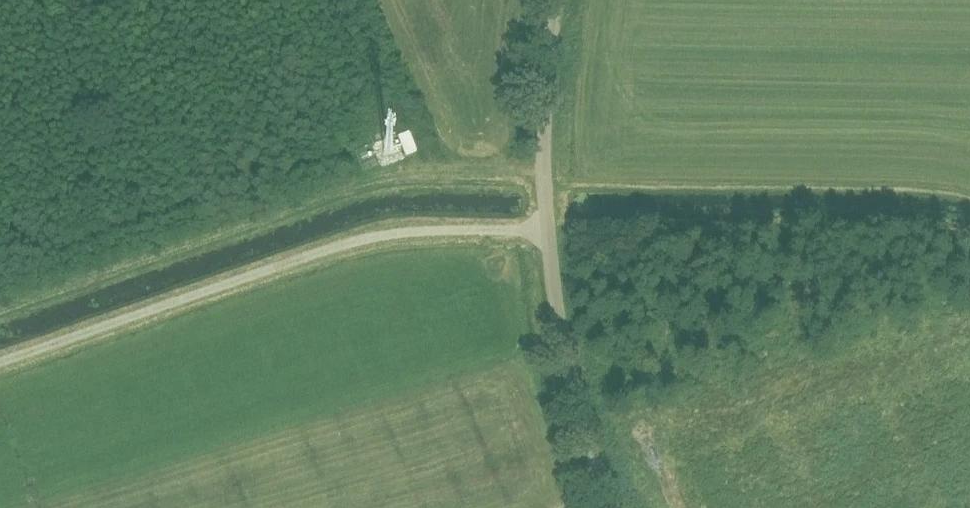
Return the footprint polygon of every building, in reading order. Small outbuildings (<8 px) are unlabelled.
[(409,132),(398,136),(405,155),(416,150),(409,132)]
